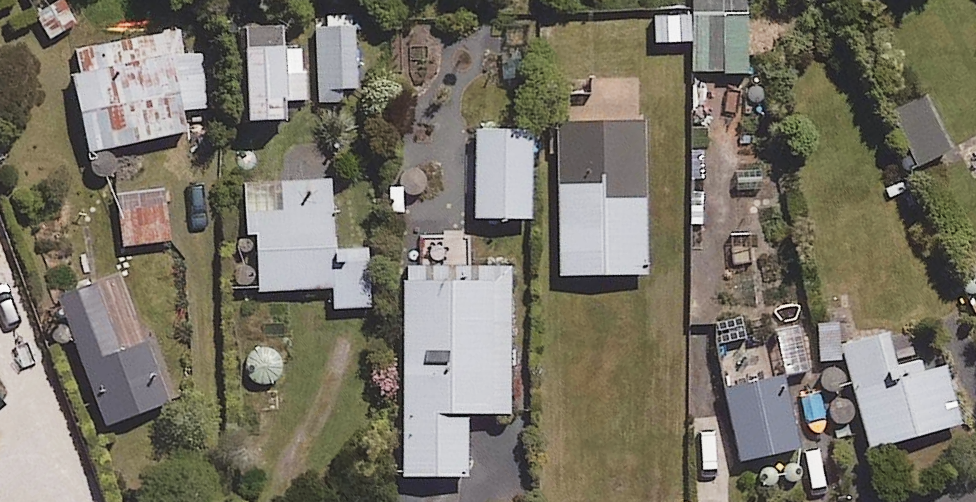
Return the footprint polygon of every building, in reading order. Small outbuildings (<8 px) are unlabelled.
[(24,14),(48,45),(76,23),(58,0),(42,0),(24,14)] [(743,0),(689,0),(689,13),(664,13),(664,73),(742,74),(743,0)] [(350,19),(313,19),(315,104),(352,103),(350,19)] [(269,30),(235,30),(237,125),(272,124),(271,103),(301,103),(299,51),(269,52),(269,30)] [(181,64),(178,37),(73,49),(76,75),(68,76),(79,175),(106,172),(103,146),(175,139),(173,118),(207,115),(201,62),(181,64)] [(942,155),(918,101),(881,117),(904,172),(942,155)] [(638,125),(552,127),(556,279),(642,277),(638,125)] [(525,134),(471,133),(470,221),(524,222),(525,134)] [(241,237),(251,236),(255,294),(329,289),(330,311),(368,309),(364,251),(329,253),(324,182),(277,185),(279,214),(240,217),(241,237)] [(162,245),(159,195),(114,198),(118,247),(162,245)] [(504,269),(399,268),(397,480),(460,481),(461,417),(503,417),(504,269)] [(166,405),(120,275),(54,298),(100,428),(166,405)] [(811,378),(804,329),(780,333),(786,381),(811,378)] [(893,381),(881,338),(837,350),(865,452),(957,426),(940,368),(893,381)] [(276,351),(246,352),(247,386),(278,384),(276,351)] [(793,451),(779,379),(720,391),(734,462),(793,451)]
